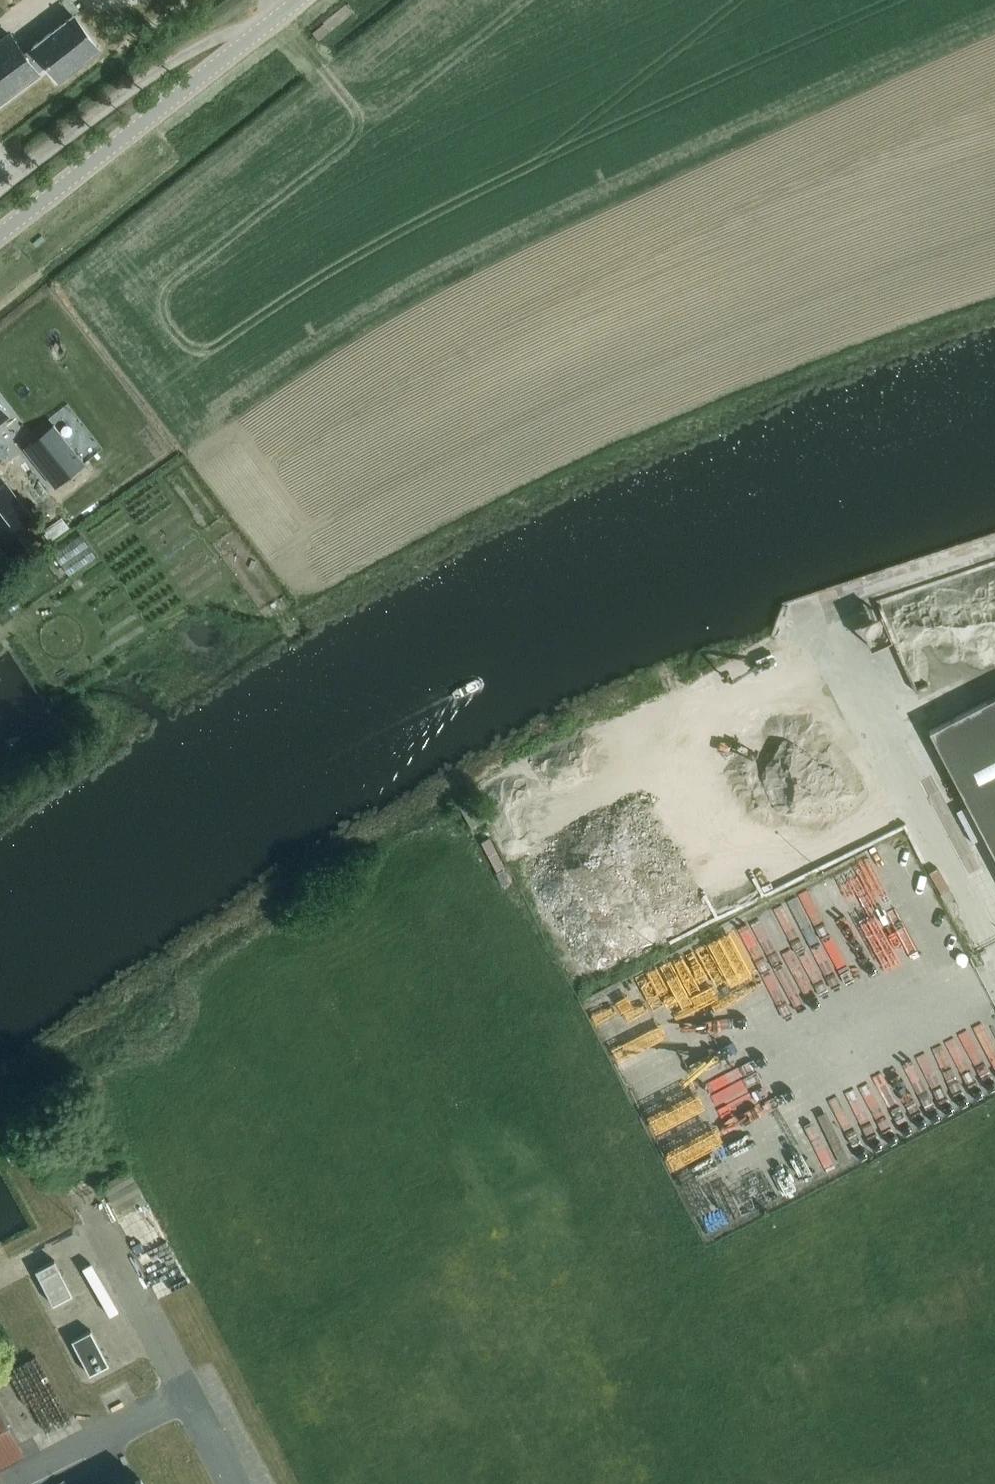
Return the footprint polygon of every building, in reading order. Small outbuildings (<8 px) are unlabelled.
[(99,48),(72,14),(23,52),(8,33),(0,39),(0,101),(47,64),(58,79),(99,48)] [(10,414),(0,401),(0,421),(10,414)] [(83,462),(54,425),(25,448),(54,485),(83,462)] [(49,504),(0,449),(0,533),(8,541),(49,504)] [(928,730),(994,859),(994,695),(928,730)] [(939,893),(944,903),(953,898),(949,889),(939,893)] [(735,927),(713,937),(724,960),(746,950),(735,927)] [(740,1134),(724,1139),(727,1149),(743,1145),(740,1134)] [(715,1145),(699,1153),(703,1162),(720,1155),(715,1145)] [(134,1217),(140,1234),(169,1224),(163,1207),(134,1217)] [(34,1269),(52,1304),(72,1293),(54,1259),(34,1269)] [(71,1339),(89,1373),(108,1363),(90,1329),(71,1339)] [(7,1460),(19,1441),(0,1405),(0,1464),(7,1460)]
